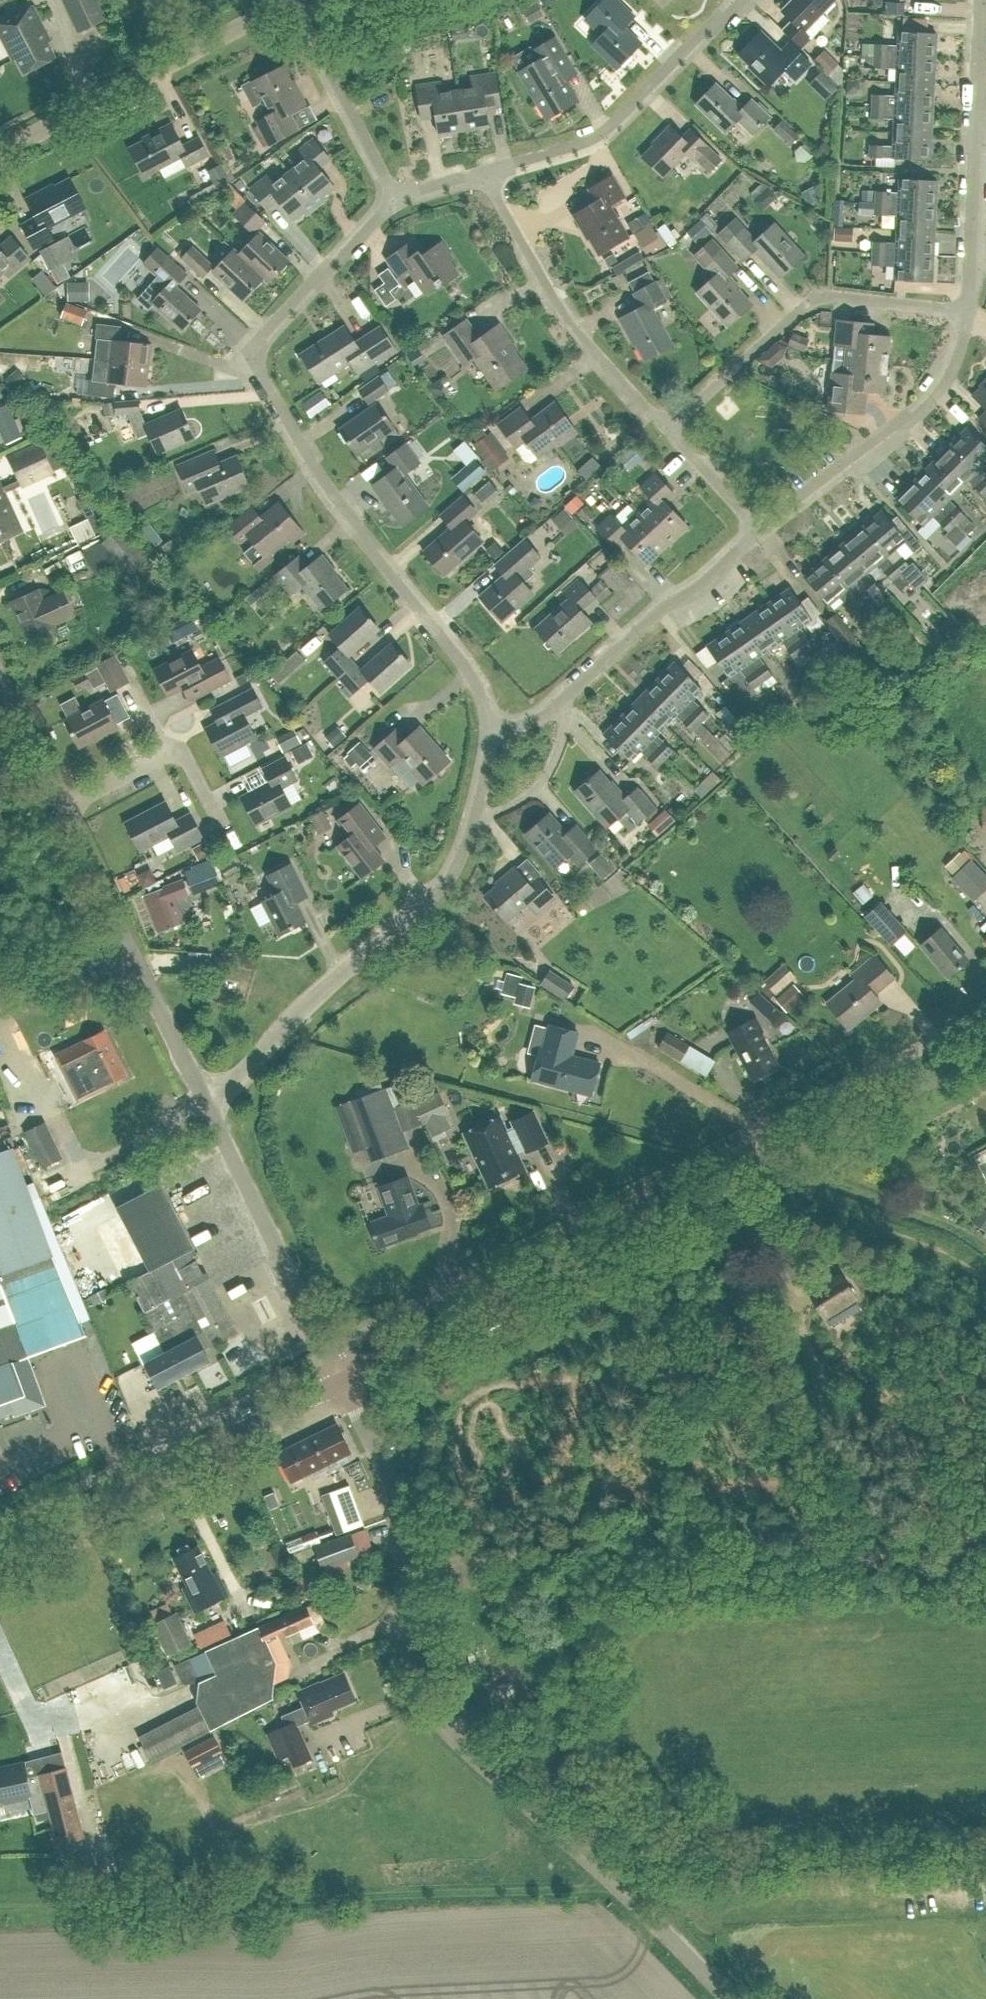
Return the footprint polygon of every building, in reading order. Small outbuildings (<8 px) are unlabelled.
[(79,32),(106,20),(97,0),(69,0),(71,4),(67,6),(79,32)] [(585,21),(602,37),(592,47),(616,71),(640,46),(622,27),(632,17),(614,0),(605,0),(585,21)] [(809,41),(826,23),(819,16),(833,2),(831,0),(793,0),(780,13),(789,22),(781,31),(801,50),(809,41)] [(521,9),(526,18),(541,10),(536,1),(521,9)] [(906,3),(886,2),(885,14),(905,15),(906,3)] [(0,22),(0,38),(12,62),(16,60),(24,74),(57,57),(49,42),(52,40),(33,5),(0,22)] [(453,40),(470,37),(468,27),(451,30),(453,40)] [(874,55),(935,58),(936,32),(898,30),(897,45),(874,44),(874,55)] [(760,33),(737,57),(749,70),(748,71),(768,89),(785,71),(795,81),(811,65),(789,44),(779,55),(772,48),(774,45),(760,33)] [(555,38),(533,51),(539,62),(520,73),(545,119),(575,102),(556,67),(567,60),(555,38)] [(861,54),(874,55),(874,44),(862,43),(861,54)] [(814,60),(828,75),(838,65),(839,64),(825,49),(814,60)] [(861,66),(873,67),(874,55),(861,54),(861,66)] [(895,81),(934,83),(935,58),(874,55),(873,67),(896,68),(895,81)] [(370,63),(356,69),(360,79),(374,74),(370,63)] [(265,99),(272,112),(256,121),(269,144),(299,129),(290,112),(306,104),(298,88),(296,89),(283,64),(259,77),(238,88),(239,89),(243,87),(253,105),(265,99)] [(826,101),(839,87),(822,71),(809,84),(826,101)] [(457,92),(463,129),(487,125),(484,109),(500,106),(494,73),(469,78),(471,90),(457,92)] [(871,105),(933,108),(934,83),(895,81),(895,95),(872,94),(871,105)] [(463,129),(457,92),(445,94),(443,82),(417,86),(423,119),(438,117),(440,133),(463,129)] [(707,117),(725,134),(736,123),(738,121),(752,135),(770,116),(753,99),(739,113),(712,87),(695,105),(707,117)] [(893,131),(931,133),(933,108),(871,105),(871,118),(894,119),(893,131)] [(800,136),(783,119),(774,128),(791,145),(800,136)] [(171,121),(151,132),(152,135),(129,147),(144,175),(181,156),(186,167),(208,156),(198,137),(183,145),(171,121)] [(660,179),(683,155),(686,152),(709,174),(723,160),(691,129),(681,140),(668,127),(656,140),(658,141),(640,160),(660,179)] [(931,133),(893,131),(892,145),(870,144),(869,156),(876,157),(895,157),(930,159),(931,133)] [(289,174),(317,209),(326,201),(324,198),(334,190),(319,171),(330,162),(313,140),(295,154),(303,164),(289,174)] [(198,200),(222,187),(236,179),(227,163),(230,162),(229,161),(234,158),(225,142),(216,147),(226,164),(223,165),(222,163),(208,171),(215,183),(195,194),(198,200)] [(894,167),(895,157),(876,157),(875,166),(894,167)] [(317,209),(289,174),(275,185),(267,175),(250,189),(267,211),(279,202),(294,221),(304,213),(307,216),(317,209)] [(611,177),(588,191),(596,203),(572,218),(578,227),(580,225),(598,255),(629,236),(610,206),(624,198),(611,177)] [(874,191),(874,202),(936,205),(937,179),(898,178),(898,191),(874,191)] [(42,191),(25,200),(35,219),(21,227),(33,251),(52,241),(46,230),(85,209),(70,180),(43,194),(42,191)] [(229,184),(220,193),(237,210),(244,203),(246,201),(229,184)] [(808,206),(822,198),(815,185),(801,193),(808,206)] [(861,201),(872,201),(872,191),(862,190),(861,201)] [(896,228),(934,230),(936,205),(866,201),(865,214),(874,214),(897,215),(896,228)] [(237,210),(232,214),(251,233),(263,222),(244,203),(237,210)] [(643,228),(634,233),(646,254),(652,251),(653,253),(667,246),(658,231),(656,232),(651,223),(653,222),(647,212),(638,217),(643,228)] [(721,228),(708,212),(702,218),(714,233),(721,228)] [(757,239),(737,217),(717,235),(741,262),(753,251),(759,259),(761,257),(780,277),(802,256),(774,224),(757,239)] [(676,238),(666,223),(658,228),(668,244),(676,238)] [(833,241),(853,242),(853,228),(834,227),(833,241)] [(872,252),(933,255),(934,230),(896,228),(896,241),(873,240),(872,252)] [(231,250),(261,278),(266,283),(277,271),(282,268),(287,262),(259,232),(238,254),(233,248),(231,250)] [(964,259),(964,234),(941,233),(940,258),(964,259)] [(3,273),(6,277),(27,260),(10,239),(0,248),(0,275),(3,273)] [(736,268),(720,250),(711,241),(694,256),(713,277),(695,294),(726,327),(749,304),(725,278),(736,268)] [(408,243),(387,258),(400,277),(408,271),(424,292),(439,282),(442,286),(458,275),(448,261),(453,258),(441,242),(424,254),(420,249),(415,253),(408,243)] [(64,262),(55,244),(41,251),(50,270),(64,262)] [(193,248),(182,260),(200,277),(212,266),(193,248)] [(148,310),(152,306),(181,332),(201,311),(175,287),(186,275),(157,249),(144,264),(159,277),(138,301),(148,310)] [(261,278),(231,250),(212,270),(240,299),(261,278)] [(614,275),(644,259),(640,251),(619,263),(614,254),(605,259),(614,275)] [(933,255),(872,252),(872,264),(894,264),(894,280),(932,281),(933,255)] [(375,290),(381,298),(400,285),(388,268),(379,274),(385,282),(375,290)] [(653,279),(632,291),(640,307),(634,311),(618,319),(628,337),(630,335),(643,359),(670,344),(650,307),(664,299),(653,279)] [(68,282),(68,302),(90,301),(89,282),(68,282)] [(66,303),(61,318),(82,325),(88,310),(66,303)] [(844,359),(886,364),(889,336),(863,333),(864,322),(837,319),(834,345),(846,346),(844,359)] [(465,320),(443,336),(464,365),(474,358),(496,389),(524,369),(507,346),(510,343),(497,325),(478,339),(465,320)] [(108,359),(149,364),(152,344),(121,341),(123,327),(98,324),(96,338),(110,340),(108,359)] [(395,350),(380,326),(354,343),(344,326),(301,354),(319,381),(350,361),(358,374),(395,350)] [(810,339),(793,332),(788,345),(805,352),(810,339)] [(437,335),(405,353),(413,367),(425,359),(422,353),(438,344),(436,342),(440,340),(437,335)] [(833,358),(829,396),(827,409),(864,413),(866,389),(883,391),(886,364),(844,359),(833,358)] [(149,364),(108,359),(105,381),(91,379),(89,394),(114,397),(116,382),(146,386),(149,364)] [(376,366),(360,375),(364,381),(379,372),(376,366)] [(13,390),(26,380),(18,369),(5,379),(13,390)] [(418,374),(427,387),(433,383),(424,370),(418,374)] [(981,382),(982,384),(972,394),(985,408),(985,377),(981,382)] [(378,378),(358,392),(367,405),(387,391),(378,378)] [(138,400),(115,402),(115,413),(126,412),(138,438),(149,433),(157,454),(194,439),(181,409),(144,425),(136,408),(138,400)] [(520,407),(497,424),(515,447),(523,441),(535,457),(554,443),(557,447),(576,433),(554,404),(531,421),(520,407)] [(18,437),(2,405),(0,406),(0,438),(3,444),(18,437)] [(376,405),(339,431),(356,456),(393,430),(376,405)] [(985,483),(985,464),(985,463),(985,444),(969,426),(949,445),(985,483)] [(486,463),(500,453),(484,430),(470,440),(486,463)] [(618,459),(629,471),(638,463),(640,466),(650,455),(638,442),(618,459)] [(4,487),(0,476),(0,541),(21,532),(2,489),(58,465),(57,463),(49,467),(39,445),(41,444),(40,443),(8,458),(9,459),(11,458),(20,480),(4,487)] [(405,445),(387,458),(395,470),(373,487),(402,526),(427,507),(403,475),(419,463),(405,445)] [(958,490),(969,480),(984,496),(983,497),(985,501),(985,483),(949,445),(931,463),(958,490)] [(206,455),(178,466),(189,492),(199,488),(206,505),(249,487),(236,457),(211,468),(206,455)] [(474,458),(452,478),(463,491),(486,472),(474,458)] [(958,490),(931,463),(913,480),(956,524),(957,524),(965,515),(949,499),(958,490)] [(562,489),(571,476),(559,468),(550,481),(562,489)] [(636,514),(666,546),(686,527),(664,504),(675,494),(655,473),(640,488),(651,500),(636,514)] [(490,480),(475,493),(486,505),(500,492),(490,480)] [(967,535),(957,524),(956,524),(913,480),(895,498),(922,526),(932,516),(948,531),(945,535),(956,546),(967,535)] [(591,522),(599,513),(578,495),(571,504),(591,522)] [(460,498),(439,517),(448,527),(445,529),(446,530),(422,551),(444,576),(482,543),(465,523),(475,514),(460,498)] [(253,546),(243,555),(257,572),(272,560),(269,556),(287,541),(290,544),(302,534),(279,506),(261,521),(252,510),(228,529),(240,544),(246,538),(253,546)] [(564,508),(553,517),(559,524),(562,522),(567,528),(575,521),(564,508)] [(896,548),(906,539),(913,534),(905,524),(898,530),(882,510),(861,527),(908,583),(910,581),(915,588),(927,578),(914,562),(910,565),(896,548)] [(666,546),(636,514),(622,527),(610,515),(596,529),(615,550),(623,542),(645,565),(666,546)] [(101,543),(131,576),(150,559),(147,556),(149,555),(122,524),(101,543)] [(842,543),(867,572),(877,563),(900,590),(908,583),(861,527),(842,543)] [(972,540),(967,535),(956,546),(961,551),(972,540)] [(532,594),(523,585),(536,573),(530,567),(542,556),(526,538),(495,566),(503,574),(478,596),(501,622),(532,594)] [(171,559),(180,552),(171,539),(162,546),(171,559)] [(823,558),(871,616),(880,609),(864,590),(875,582),(867,572),(842,543),(823,558)] [(80,550),(67,558),(74,569),(87,561),(80,550)] [(296,558),(274,576),(290,596),(301,587),(321,612),(346,591),(328,570),(330,568),(321,557),(306,570),(296,558)] [(871,616),(823,558),(803,575),(828,605),(838,596),(862,624),(871,616)] [(581,613),(595,600),(597,598),(601,602),(612,592),(601,579),(596,584),(597,586),(589,593),(577,581),(563,594),(567,598),(535,629),(558,654),(590,623),(581,613)] [(27,639),(53,626),(76,616),(64,589),(54,594),(53,593),(50,590),(45,588),(39,588),(10,602),(27,639)] [(768,603),(803,653),(806,650),(810,657),(818,651),(801,626),(811,620),(789,588),(768,603)] [(748,617),(769,649),(782,640),(794,658),(803,653),(768,603),(748,617)] [(337,679),(353,665),(345,657),(376,628),(359,609),(327,638),(337,649),(322,663),(337,679)] [(865,650),(837,612),(826,621),(854,658),(865,650)] [(727,631),(761,681),(773,673),(760,655),(769,649),(748,617),(727,631)] [(950,619),(938,630),(953,646),(965,635),(950,619)] [(761,681),(727,631),(706,646),(727,677),(740,668),(753,687),(761,681)] [(317,635),(305,646),(313,656),(326,645),(317,635)] [(353,665),(337,679),(352,695),(367,682),(377,693),(409,664),(392,645),(360,673),(353,665)] [(191,650),(153,669),(167,696),(201,679),(208,692),(229,681),(218,659),(200,668),(191,650)] [(289,658),(298,667),(305,660),(297,651),(289,658)] [(808,661),(803,653),(794,658),(800,667),(808,661)] [(96,665),(110,692),(129,683),(115,655),(96,665)] [(656,680),(709,733),(717,724),(708,715),(692,699),(702,689),(674,661),(656,680)] [(271,674),(279,684),(287,677),(279,667),(271,674)] [(78,689),(90,682),(86,674),(74,681),(78,689)] [(777,681),(772,674),(762,680),(768,688),(777,681)] [(709,733),(656,680),(638,698),(664,725),(674,715),(691,732),(693,730),(703,739),(709,733)] [(252,686),(230,700),(237,713),(205,729),(219,755),(254,737),(243,716),(260,707),(252,686)] [(664,725),(638,698),(619,716),(663,759),(672,750),(656,734),(664,725)] [(103,700),(64,721),(78,747),(117,727),(103,700)] [(740,742),(750,734),(726,705),(716,714),(740,742)] [(663,759),(619,716),(601,734),(628,761),(638,751),(655,767),(663,759)] [(392,731),(373,749),(388,767),(399,757),(423,784),(448,761),(419,728),(402,743),(392,731)] [(725,733),(718,739),(729,750),(736,744),(725,733)] [(284,758),(262,770),(269,783),(240,798),(254,824),(290,806),(281,788),(295,781),(284,758)] [(605,828),(613,821),(626,810),(636,822),(652,808),(636,789),(626,798),(617,788),(614,791),(597,770),(573,791),(605,828)] [(709,790),(702,782),(695,789),(702,797),(709,790)] [(164,802),(124,822),(140,850),(169,835),(177,851),(202,838),(189,814),(174,821),(164,802)] [(357,804),(336,821),(349,837),(337,846),(361,878),(382,862),(366,841),(379,831),(357,804)] [(666,809),(648,825),(658,836),(676,819),(666,809)] [(323,810),(311,817),(320,834),(332,827),(323,810)] [(547,814),(523,835),(551,869),(568,854),(577,864),(595,849),(576,827),(566,836),(547,814)] [(602,853),(590,863),(602,878),(614,868),(602,853)] [(193,894),(222,883),(212,858),(191,866),(192,868),(184,871),(193,894)] [(971,858),(951,878),(973,901),(985,888),(985,873),(971,858)] [(290,863),(266,876),(275,894),(261,902),(278,935),(304,921),(290,894),(302,888),(290,863)] [(148,885),(161,878),(154,866),(141,873),(148,885)] [(502,880),(483,897),(503,920),(526,901),(535,912),(552,897),(535,877),(528,883),(513,866),(499,878),(502,880)] [(181,881),(143,896),(157,932),(183,922),(174,899),(186,894),(181,881)] [(873,895),(864,883),(853,892),(863,904),(873,895)] [(908,930),(881,901),(864,916),(891,945),(908,930)] [(940,928),(920,945),(947,978),(967,961),(940,928)] [(243,940),(228,946),(231,954),(247,953),(243,940)] [(855,979),(826,1003),(848,1031),(882,1002),(876,994),(895,978),(876,954),(851,975),(855,979)] [(784,963),(764,980),(776,994),(796,976),(784,963)] [(574,985),(550,968),(540,983),(564,1000),(574,985)] [(507,972),(502,993),(516,997),(515,1003),(530,1007),(536,987),(520,982),(522,976),(507,972)] [(769,1002),(761,1011),(773,1022),(781,1013),(769,1002)] [(756,1017),(728,1032),(746,1066),(744,1073),(750,1074),(752,1079),(757,1076),(764,1078),(765,1072),(778,1065),(761,1033),(763,1032),(756,1017)] [(590,1095),(598,1063),(571,1056),(577,1032),(548,1025),(542,1048),(539,1047),(530,1080),(590,1095)] [(59,1053),(69,1074),(79,1070),(90,1092),(104,1084),(105,1086),(126,1075),(104,1030),(83,1041),(59,1053)] [(682,1062),(692,1046),(667,1032),(658,1047),(682,1062)] [(688,1064),(715,1080),(724,1066),(697,1050),(688,1064)] [(347,1102),(361,1138),(344,1145),(354,1168),(370,1162),(407,1147),(384,1088),(347,1102)] [(413,1103),(424,1126),(450,1114),(439,1091),(413,1103)] [(18,1133),(58,1214),(147,1169),(122,1119),(76,1142),(61,1111),(18,1133)] [(526,1152),(548,1142),(536,1116),(531,1118),(529,1113),(511,1121),(515,1128),(507,1132),(499,1116),(476,1127),(479,1135),(468,1140),(490,1187),(525,1171),(516,1152),(524,1148),(526,1152)] [(6,1149),(0,1151),(0,1415),(43,1399),(27,1357),(86,1334),(81,1322),(82,1322),(9,1147),(6,1149)] [(431,1226),(423,1204),(419,1205),(408,1176),(379,1186),(390,1215),(370,1223),(371,1225),(372,1224),(375,1232),(373,1233),(375,1237),(377,1237),(379,1244),(378,1245),(379,1247),(412,1235),(412,1233),(431,1226)] [(117,1207),(150,1270),(161,1265),(204,1349),(238,1331),(162,1183),(117,1207)] [(161,1265),(150,1270),(129,1281),(166,1353),(146,1363),(158,1387),(210,1360),(204,1349),(161,1265)] [(825,1319),(827,1318),(832,1326),(861,1309),(855,1300),(857,1299),(841,1274),(810,1293),(825,1319)] [(337,1425),(307,1439),(315,1455),(323,1472),(324,1474),(350,1461),(347,1456),(351,1454),(337,1425)] [(307,1439),(277,1454),(291,1483),(311,1474),(313,1479),(324,1474),(323,1472),(315,1455),(307,1439)] [(322,1496),(336,1535),(364,1525),(350,1485),(322,1496)] [(270,1509),(280,1505),(274,1492),(264,1496),(270,1509)] [(290,1552),(321,1541),(320,1538),(334,1534),(332,1528),(318,1533),(317,1531),(286,1541),(290,1552)] [(315,1548),(316,1552),(312,1553),(318,1569),(322,1567),(323,1569),(358,1555),(350,1535),(315,1548)] [(229,1596),(217,1572),(211,1575),(197,1547),(174,1558),(188,1587),(183,1589),(195,1613),(229,1596)] [(307,1606),(260,1629),(259,1626),(206,1650),(217,1674),(199,1683),(197,1702),(200,1707),(140,1736),(152,1761),(274,1698),(277,1662),(266,1639),(277,1634),(280,1639),(315,1622),(307,1606)] [(152,1624),(166,1653),(167,1655),(192,1644),(177,1612),(152,1624)] [(227,1623),(197,1637),(201,1647),(232,1633),(227,1623)] [(176,1682),(168,1667),(157,1672),(164,1688),(176,1682)] [(345,1672),(321,1683),(321,1682),(298,1691),(304,1707),(283,1716),(287,1725),(278,1729),(294,1767),(312,1759),(298,1725),(310,1720),(312,1724),(334,1715),(332,1710),(356,1700),(345,1672)] [(215,1735),(193,1746),(201,1763),(223,1751),(215,1735)] [(67,1767),(58,1769),(38,1774),(38,1775),(28,1778),(25,1763),(10,1767),(10,1769),(0,1771),(0,1801),(6,1799),(7,1804),(30,1799),(34,1814),(50,1811),(58,1844),(84,1838),(73,1792),(67,1767)] [(79,1864),(48,1865),(49,1881),(80,1880),(79,1864)]
